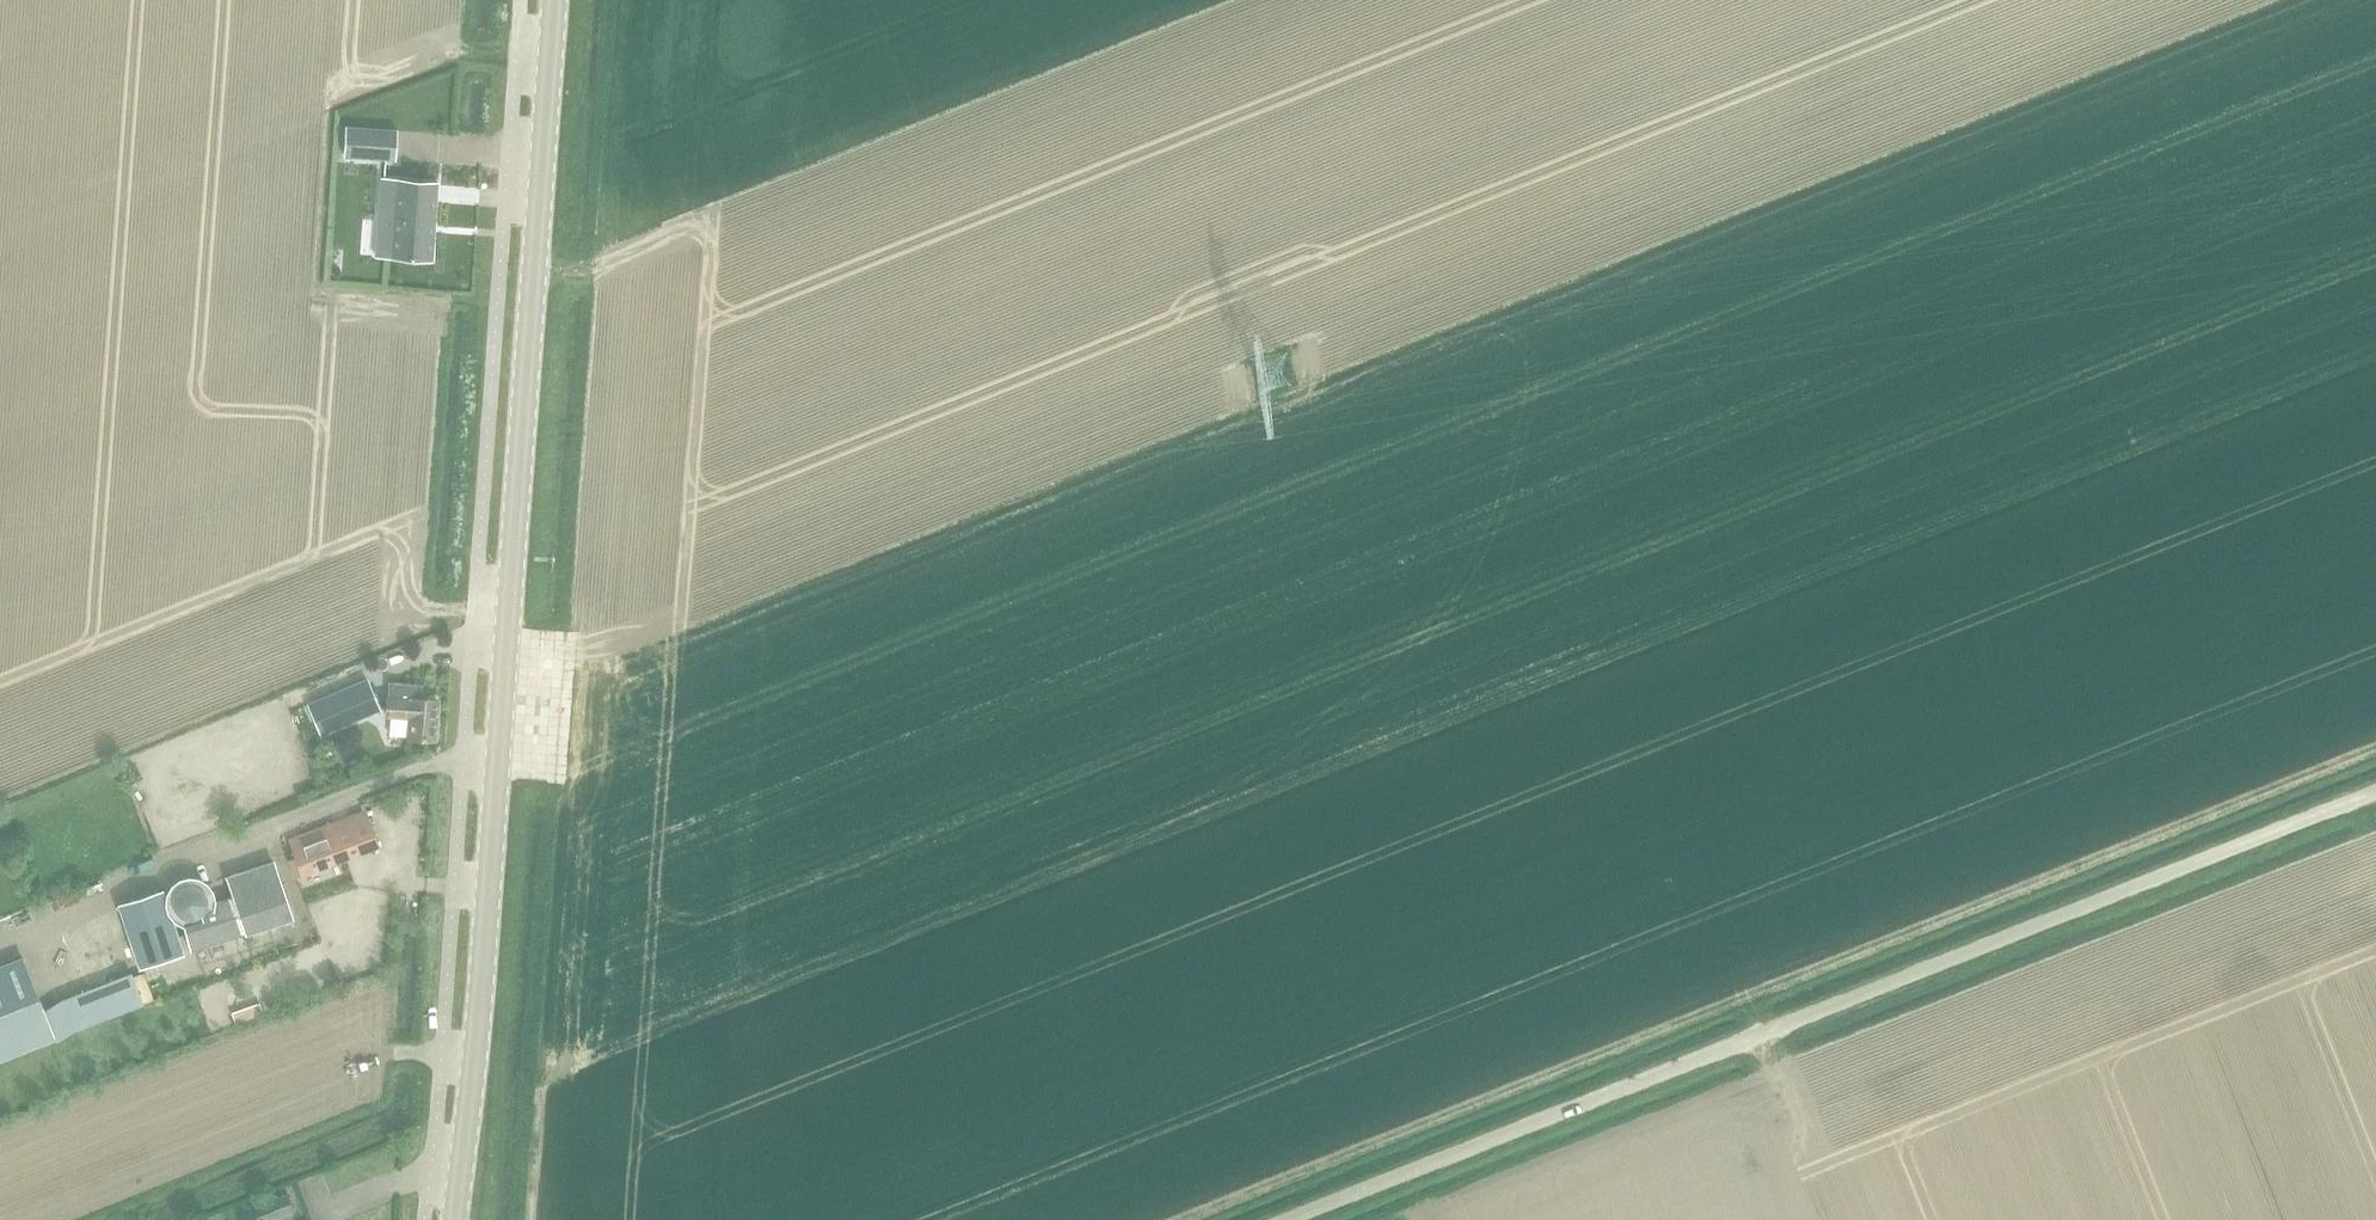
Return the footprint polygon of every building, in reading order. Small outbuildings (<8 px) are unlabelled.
[(394,159),(396,129),(346,126),(344,156),(394,159)] [(431,259),(437,182),(381,178),(379,211),(378,221),(386,221),(384,254),(375,253),(375,255),(431,259)] [(366,678),(308,703),(321,734),(360,717),(357,709),(376,701),(366,678)] [(432,739),(436,699),(419,698),(420,683),(387,680),(384,715),(390,715),(388,734),(407,736),(432,739)] [(365,810),(349,816),(288,839),(295,856),(289,859),(296,877),(379,845),(365,810)] [(273,861),(254,867),(227,876),(235,903),(204,912),(207,907),(208,902),(207,896),(206,891),(202,887),(198,884),(193,882),(188,882),(182,883),(178,886),(174,890),(172,895),(171,900),(172,906),(174,910),(178,914),(183,917),(191,949),(291,916),(273,861)] [(118,904),(138,966),(183,951),(163,890),(118,904)] [(0,965),(0,1059),(54,1038),(21,956),(0,965)] [(287,1192),(262,1202),(269,1218),(294,1208),(287,1192)]
